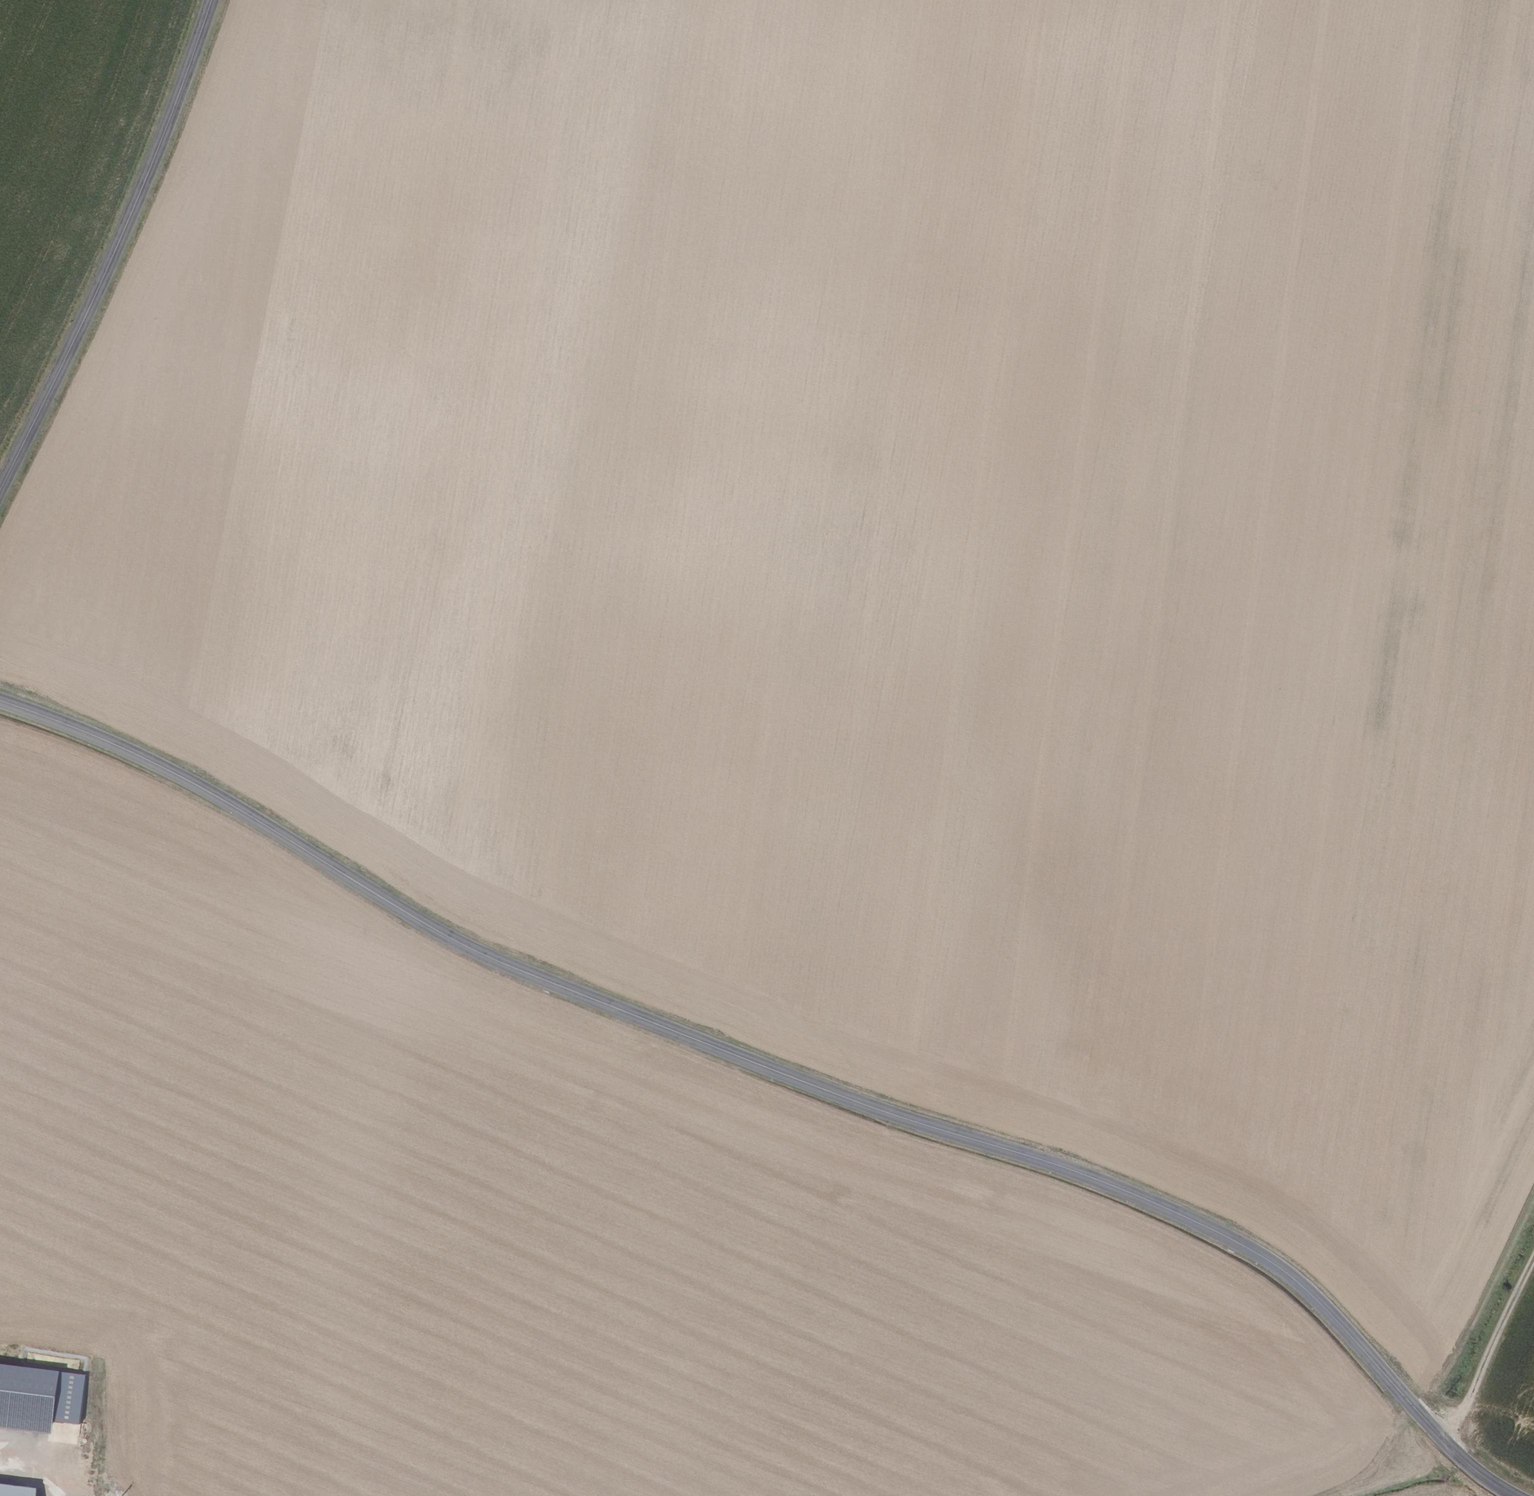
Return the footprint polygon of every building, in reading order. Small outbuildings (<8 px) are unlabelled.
[(85,1374),(0,1365),(0,1428),(50,1434),(52,1421),(79,1425),(85,1374)] [(31,1491),(0,1487),(0,1495),(31,1495),(31,1491)]
